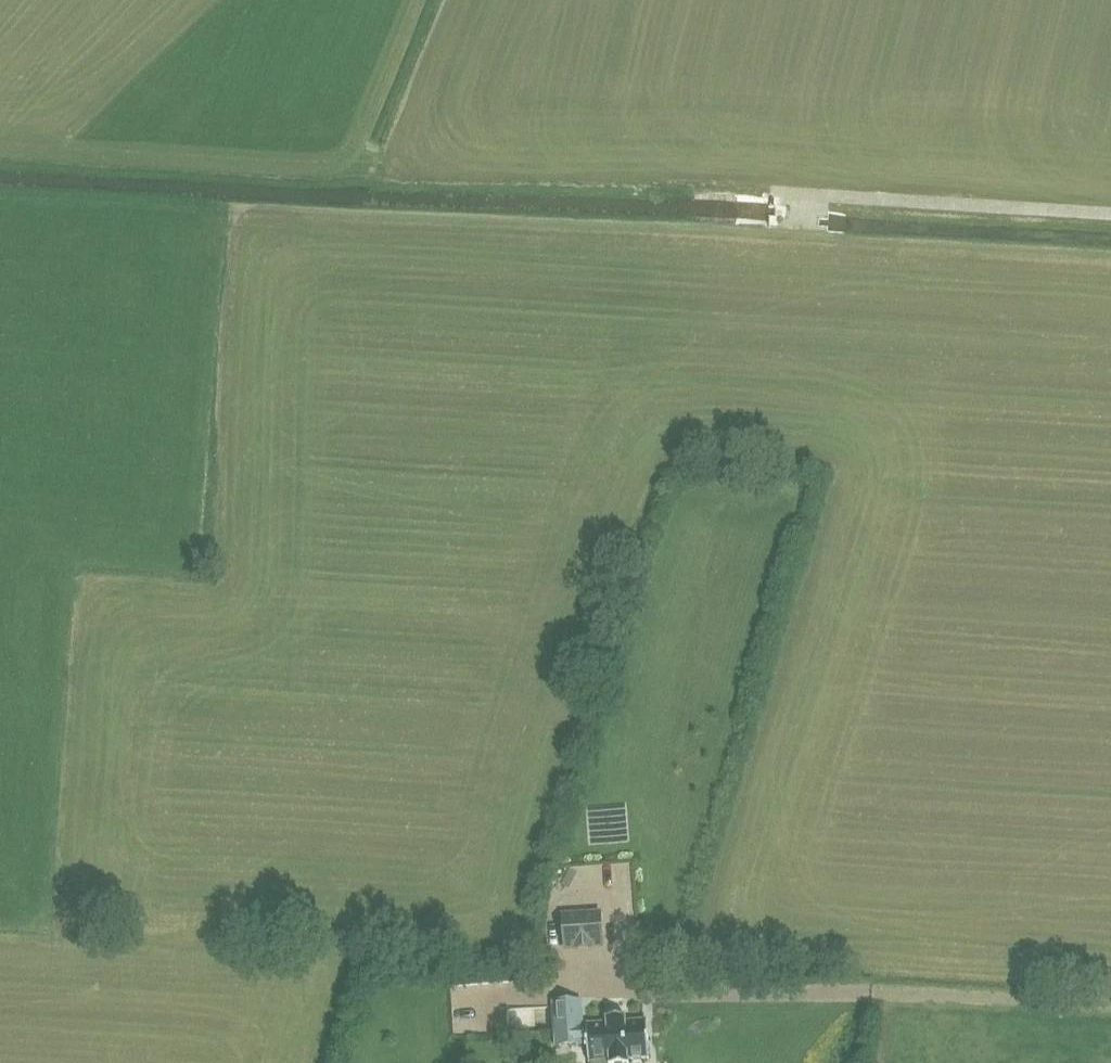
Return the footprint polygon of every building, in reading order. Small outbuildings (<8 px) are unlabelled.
[(601,911),(565,913),(567,942),(603,939),(601,911)] [(514,1005),(553,1005),(553,995),(514,996),(514,1005)] [(608,1022),(589,1023),(588,1022),(587,1022),(587,1030),(583,1030),(581,999),(555,1001),(558,1044),(584,1042),(584,1040),(588,1039),(588,1040),(587,1040),(587,1044),(588,1044),(590,1062),(591,1062),(591,1060),(611,1059),(611,1062),(630,1062),(629,1062),(629,1058),(649,1057),(649,1058),(650,1058),(649,1040),(650,1040),(650,1036),(649,1036),(648,1018),(646,1018),(646,1020),(626,1021),(626,1016),(627,1016),(627,1015),(607,1016),(607,1018),(608,1018),(608,1022)] [(555,1006),(513,1008),(514,1019),(529,1019),(529,1027),(556,1026),(555,1006)]
